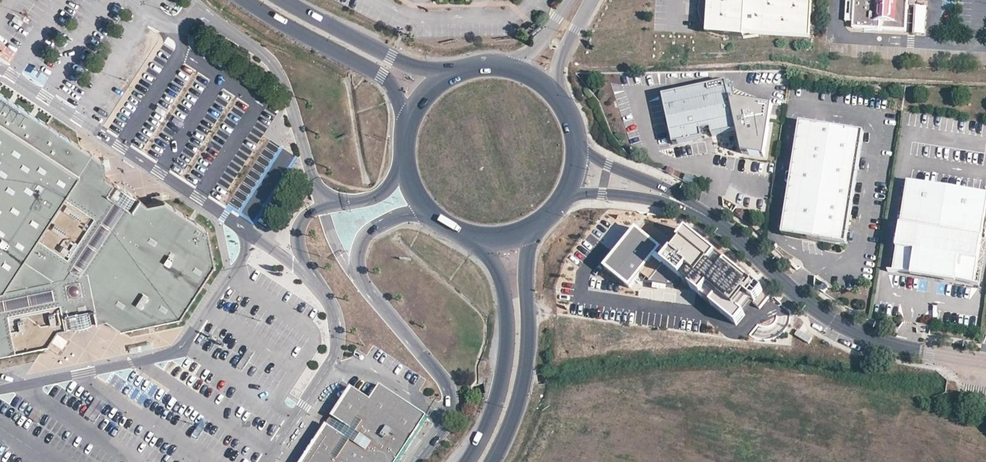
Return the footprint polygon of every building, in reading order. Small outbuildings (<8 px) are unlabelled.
[(698,2),(697,10),(698,19),(702,27),(708,32),(718,35),(742,37),(742,34),(809,39),(811,0),(700,0),(698,2)] [(848,22),(856,22),(856,28),(910,30),(911,2),(911,0),(849,0),(848,22)] [(925,32),(926,5),(915,5),(914,32),(925,32)] [(666,93),(675,142),(704,137),(703,130),(713,128),(714,135),(739,130),(743,152),(767,156),(775,104),(733,97),(729,81),(666,93)] [(56,331),(67,328),(80,325),(93,323),(105,320),(119,329),(178,317),(212,265),(206,230),(164,204),(143,208),(131,200),(123,195),(116,189),(102,181),(101,159),(91,153),(70,138),(0,92),(0,353),(34,347),(45,345),(56,331)] [(846,245),(862,139),(863,133),(799,123),(784,223),(789,224),(789,226),(789,228),(791,231),(793,233),(795,235),(799,237),(806,239),(846,245)] [(985,202),(985,187),(908,175),(894,266),(912,262),(921,259),(923,248),(952,252),(951,264),(958,269),(974,278),(985,202)] [(687,183),(700,191),(707,186),(690,177),(687,183)] [(793,233),(791,231),(789,228),(789,226),(789,224),(784,223),(783,229),(782,235),(806,239),(799,237),(795,235),(793,233)] [(728,277),(684,241),(674,253),(667,262),(657,254),(661,249),(659,247),(636,229),(605,267),(629,288),(641,274),(650,282),(649,283),(669,287),(675,285),(680,280),(707,302),(728,277)] [(667,262),(674,253),(665,246),(662,245),(659,247),(661,249),(657,254),(667,262)] [(951,264),(952,252),(923,248),(921,259),(912,262),(913,264),(957,270),(958,269),(951,264)] [(300,461),(390,461),(423,414),(377,385),(368,398),(350,387),(300,461)]
